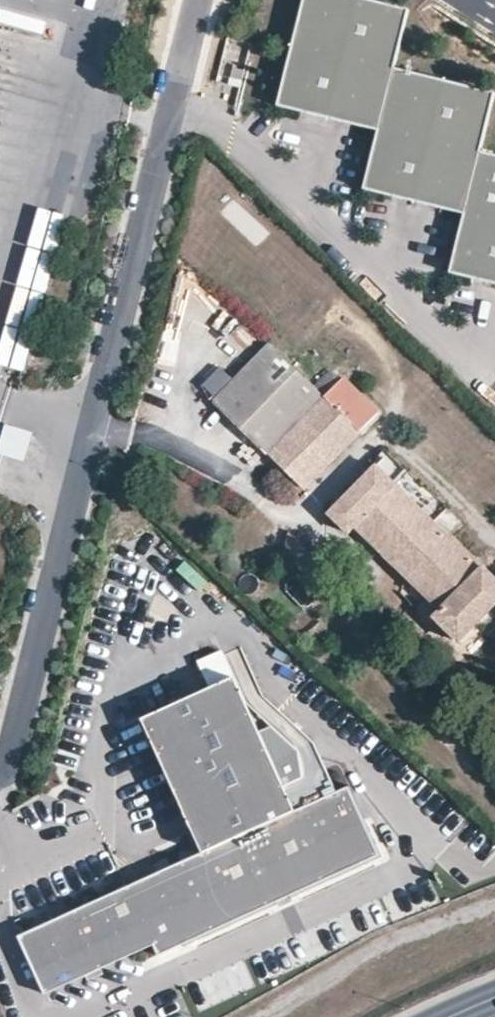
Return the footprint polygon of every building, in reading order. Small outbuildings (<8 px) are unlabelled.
[(396,0),(300,0),(274,101),(377,127),(394,63),(409,3),(396,0)] [(479,144),(493,89),(394,63),(377,127),(364,183),(463,207),(479,144)] [(479,144),(463,207),(448,265),(494,278),(494,148),(479,144)] [(215,402),(266,454),(323,397),(314,389),(270,346),(215,402)] [(314,389),(323,397),(338,381),(330,372),(314,389)] [(302,488),(365,425),(377,413),(341,378),(323,397),(266,454),(302,488)] [(383,453),(372,464),(375,467),(393,485),(404,474),(383,453)] [(355,528),(392,565),(433,523),(393,485),(375,467),(327,515),(348,535),(355,528)] [(392,565),(438,609),(432,617),(458,642),(494,603),(494,583),(433,523),(392,565)] [(297,574),(283,585),(300,607),(314,597),(297,574)] [(312,743),(261,695),(239,647),(223,654),(233,677),(246,706),(295,751),(312,743)] [(157,954),(377,854),(363,824),(346,787),(335,792),(294,811),(283,788),(324,770),(312,743),(295,751),(271,761),(246,706),(233,677),(141,719),(202,852),(18,936),(44,993),(152,944),(157,954)] [(335,792),(324,770),(283,788),(294,811),(335,792)] [(393,847),(380,816),(363,824),(377,854),(393,847)]
